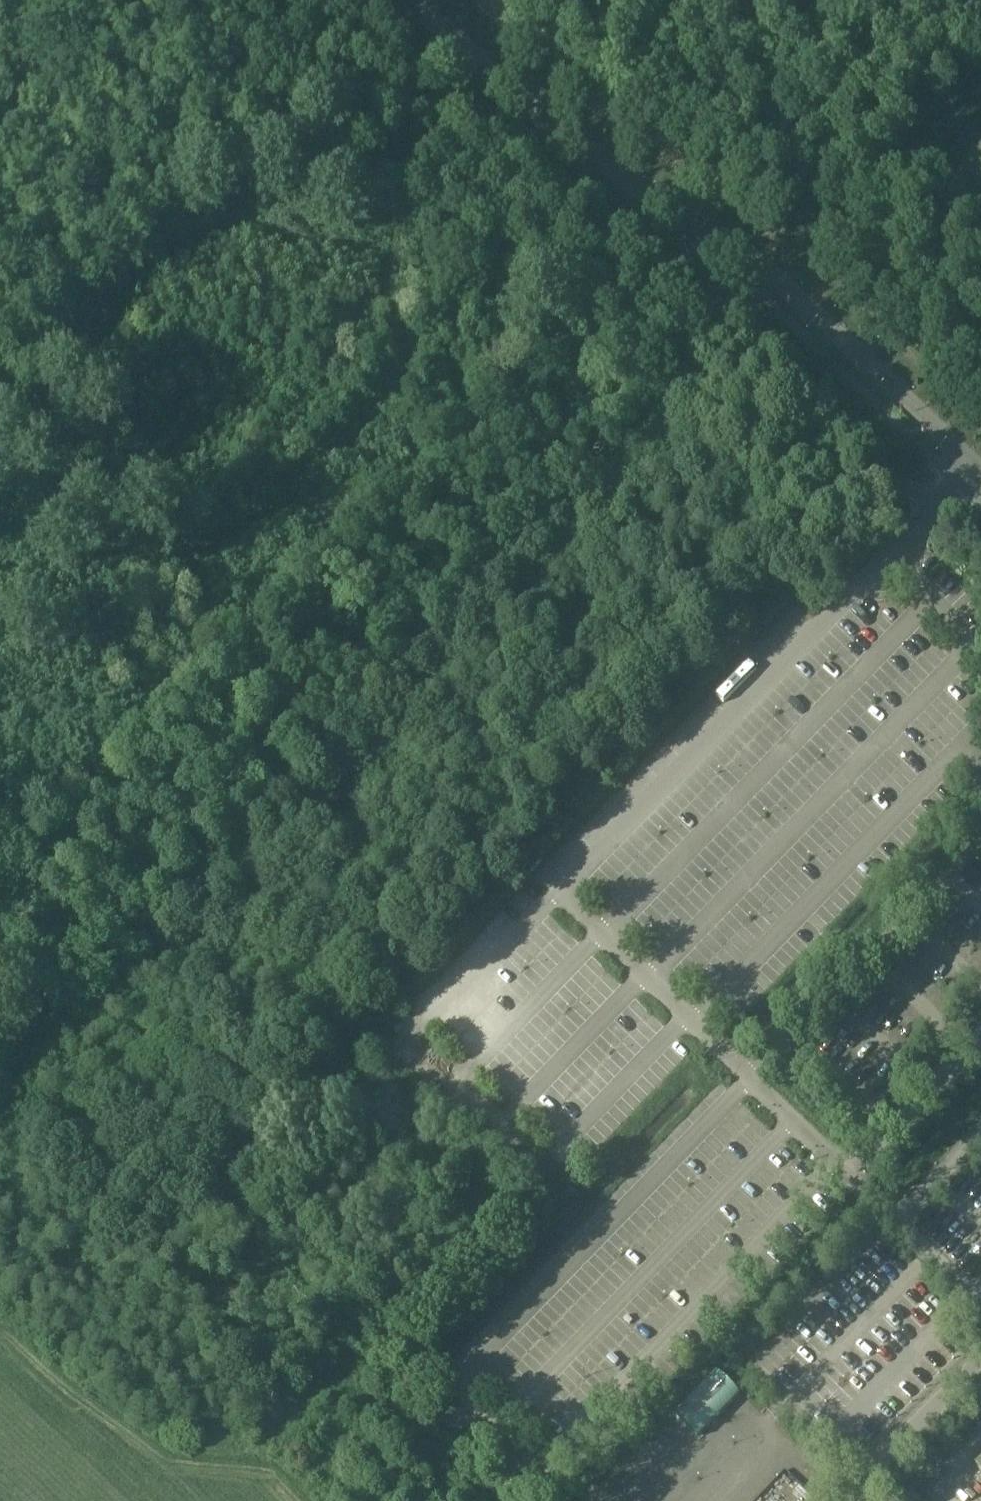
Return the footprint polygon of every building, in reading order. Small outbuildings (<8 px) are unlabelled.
[(718,1376),(674,1418),(697,1442),(741,1399),(718,1376)] [(911,1492),(902,1500),(920,1500),(911,1492)]
